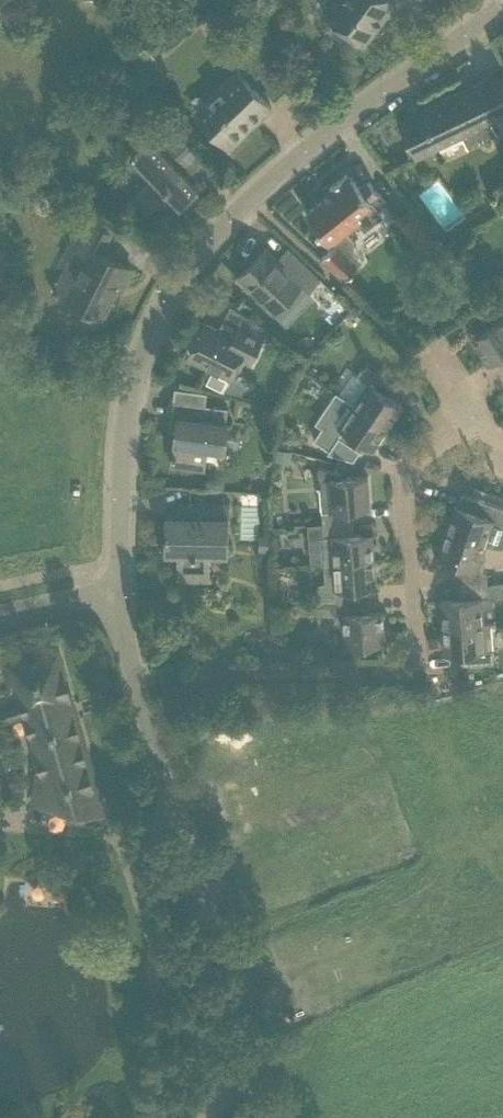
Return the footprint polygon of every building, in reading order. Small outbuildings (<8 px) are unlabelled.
[(324,15),(363,44),(386,13),(384,11),(386,7),(389,9),(394,2),(392,0),(347,0),(333,18),(325,12),(324,15)] [(397,120),(415,158),(462,135),(477,128),(483,139),(481,140),(482,142),(484,141),(483,140),(497,133),(491,121),(502,116),(502,69),(397,120)] [(270,106),(255,90),(236,70),(218,88),(222,92),(198,115),(228,146),(245,130),(242,127),(252,118),(254,121),(270,106)] [(164,141),(175,153),(187,141),(176,130),(164,141)] [(196,190),(198,187),(148,135),(130,152),(152,175),(129,197),(146,215),(169,193),(180,205),(187,198),(189,201),(198,192),(196,190)] [(332,191),(305,213),(332,246),(321,257),(345,279),(350,274),(349,273),(355,267),(357,265),(356,264),(348,256),(350,254),(349,254),(352,251),(352,241),(345,231),(358,221),(363,227),(379,214),(375,208),(384,200),(378,192),(377,192),(368,181),(360,187),(351,176),(350,178),(346,173),(329,187),(332,191)] [(412,206),(396,217),(420,250),(426,246),(435,239),(412,206)] [(64,255),(65,256),(67,252),(72,255),(70,258),(81,264),(64,297),(102,316),(112,296),(117,298),(132,267),(101,252),(111,232),(82,218),(64,255)] [(444,251),(435,239),(426,246),(434,258),(444,251)] [(259,299),(273,312),(301,284),(307,290),(319,278),(303,263),(293,274),(265,247),(238,276),(260,298),(259,299)] [(471,337),(488,364),(502,354),(502,316),(471,337)] [(205,324),(190,355),(213,367),(206,382),(222,390),(229,375),(230,376),(240,356),(251,362),(264,336),(241,324),(233,338),(205,324)] [(354,404),(353,404),(388,427),(403,405),(387,394),(384,392),(391,382),(364,363),(357,374),(368,382),(354,404)] [(324,427),(315,440),(331,451),(329,453),(353,459),(360,450),(358,448),(362,442),(373,450),(375,446),(377,448),(388,431),(386,430),(388,427),(353,404),(354,404),(336,392),(333,396),(327,406),(339,414),(329,430),(324,427)] [(171,416),(177,417),(171,464),(203,468),(206,447),(224,449),(224,447),(233,448),(237,445),(238,436),(235,432),(226,431),(227,422),(219,421),(221,406),(173,399),(171,416)] [(277,448),(275,458),(288,461),(290,450),(277,448)] [(321,501),(323,523),(348,521),(347,508),(370,507),(368,475),(341,477),(341,471),(318,466),(315,479),(315,481),(320,485),(321,501)] [(459,505),(455,504),(445,529),(491,545),(501,546),(502,545),(501,545),(502,538),(502,507),(463,493),(459,505)] [(177,579),(210,579),(210,544),(228,545),(229,502),(187,501),(187,515),(165,515),(164,552),(177,552),(177,579)] [(321,536),(323,562),(324,562),(333,562),(374,558),(372,532),(349,533),(348,521),(323,523),(322,523),(323,535),(321,536)] [(445,529),(436,554),(459,563),(461,584),(488,582),(487,571),(476,567),(485,543),(445,529)] [(258,533),(259,548),(271,547),(270,533),(258,533)] [(324,580),(316,584),(318,602),(319,602),(354,600),(353,587),(376,585),(374,558),(333,562),(324,562),(323,562),(324,580)] [(440,599),(442,626),(483,623),(482,607),(494,604),(492,582),(488,582),(461,584),(462,597),(440,599)] [(344,645),(386,641),(383,610),(355,612),(354,600),(319,602),(318,602),(319,623),(330,622),(342,624),(344,645)] [(442,626),(444,653),(461,651),(462,657),(467,656),(467,664),(493,662),(490,622),(483,623),(442,626)] [(294,653),(293,637),(278,638),(280,654),(294,653)] [(27,713),(33,712),(37,729),(31,731),(41,770),(40,770),(36,799),(75,801),(74,799),(93,794),(98,809),(100,808),(56,651),(12,664),(18,688),(25,686),(29,701),(24,703),(27,713)]
